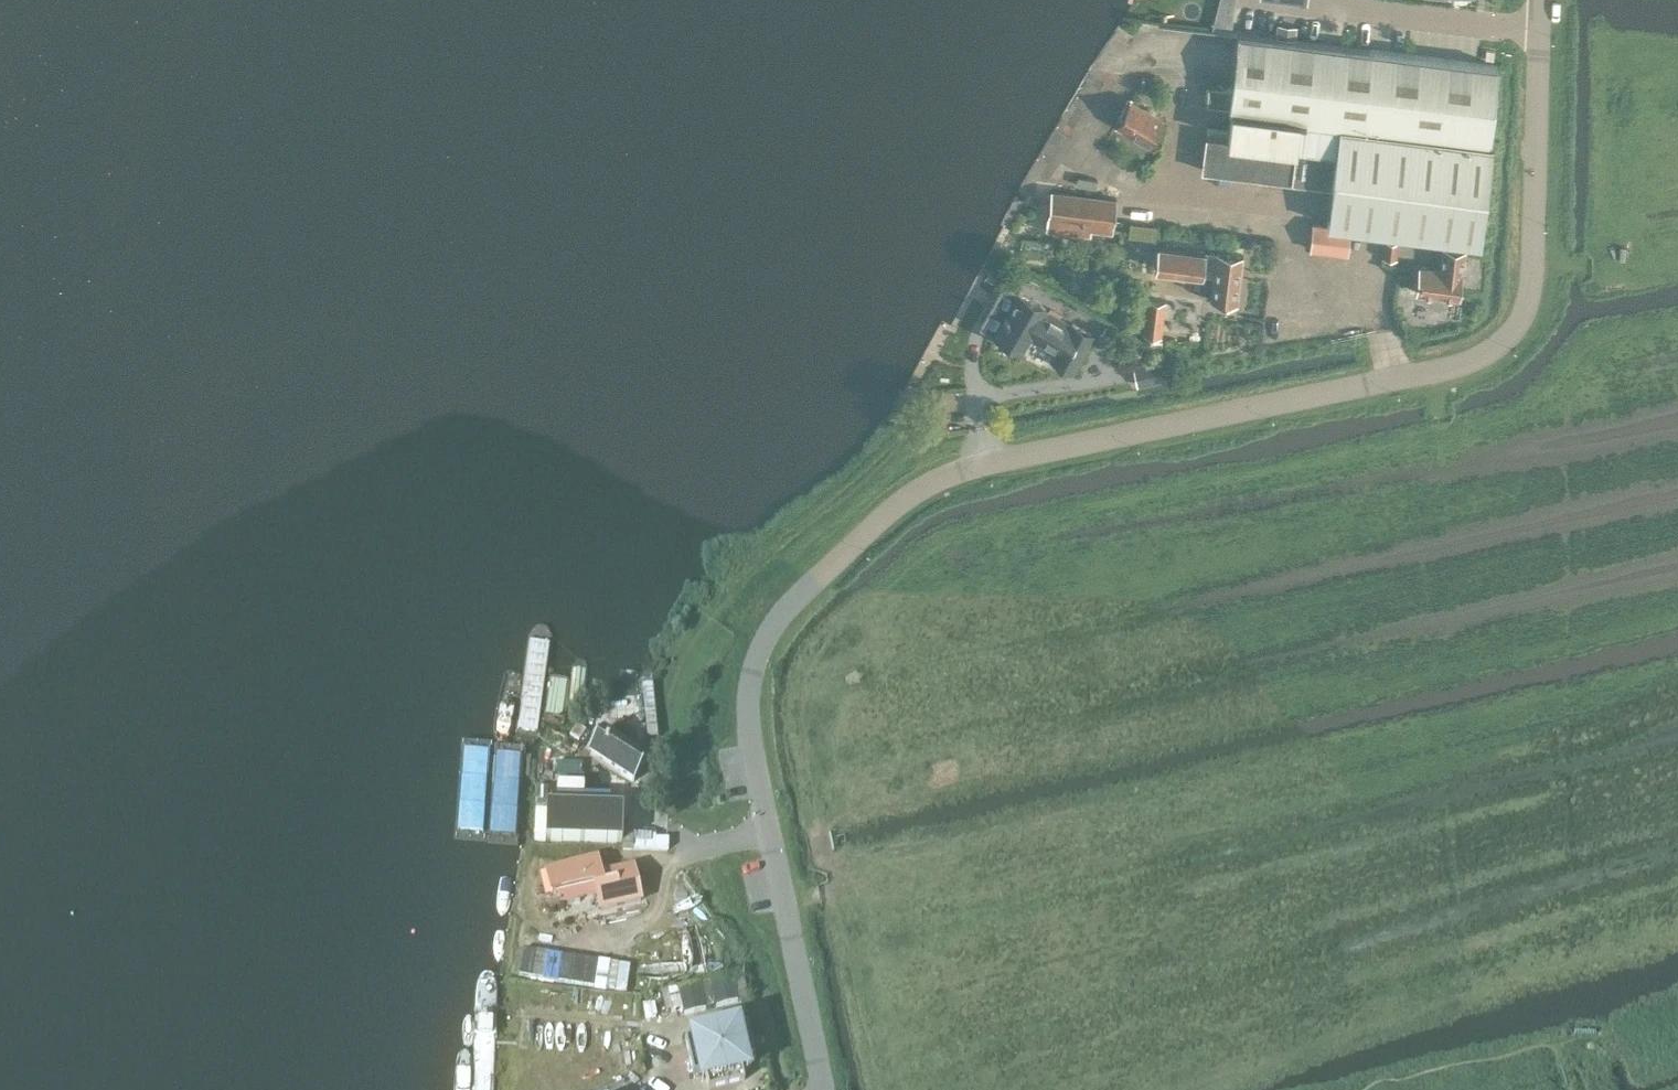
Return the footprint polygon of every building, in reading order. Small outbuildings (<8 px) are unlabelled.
[(1212,26),(1230,29),(1233,0),(1219,0),(1212,26)] [(1278,22),(1276,35),(1294,37),(1295,25),(1278,22)] [(1201,168),(1329,184),(1330,184),(1326,222),(1479,241),(1491,140),(1488,140),(1497,63),(1369,48),(1237,31),(1230,86),(1208,83),(1206,101),(1228,104),(1227,108),(1230,108),(1226,136),(1205,133),(1201,168)] [(1114,123),(1152,145),(1166,120),(1128,98),(1114,123)] [(1050,189),(1045,229),(1090,234),(1091,229),(1112,232),(1113,224),(1116,198),(1050,189)] [(1156,235),(1158,222),(1132,219),(1130,232),(1156,235)] [(1310,248),(1346,252),(1349,226),(1313,222),(1310,248)] [(1154,261),(1153,267),(1201,273),(1213,274),(1210,299),(1236,302),(1242,254),(1156,244),(1154,261)] [(1415,291),(1458,296),(1464,248),(1442,246),(1440,268),(1418,265),(1415,291)] [(1073,273),(1069,276),(1068,285),(1071,288),(1079,289),(1083,287),(1084,278),(1082,274),(1073,273)] [(1002,284),(978,325),(999,337),(1020,349),(1025,341),(1029,335),(1046,345),(1055,350),(1051,358),(1070,369),(1081,351),(1091,332),(1072,322),(1071,323),(1044,308),(1045,306),(1018,291),(1003,282),(1002,284)] [(1147,298),(1143,333),(1160,335),(1165,300),(1147,298)] [(1167,378),(1164,359),(1133,366),(1137,384),(1167,378)] [(648,758),(603,730),(589,754),(633,782),(648,758)] [(561,762),(562,782),(580,782),(580,762),(561,762)] [(558,793),(585,794),(586,784),(559,783),(558,793)] [(545,842),(622,844),(623,810),(546,808),(545,842)] [(637,834),(636,846),(670,847),(670,834),(637,834)] [(545,869),(554,904),(595,896),(599,911),(642,901),(634,865),(601,872),(598,857),(545,869)] [(633,963),(525,946),(521,974),(628,992),(633,963)] [(686,1011),(748,998),(743,974),(681,987),(686,1011)] [(694,1027),(705,1076),(708,1089),(745,1080),(731,1019),(694,1027)]
